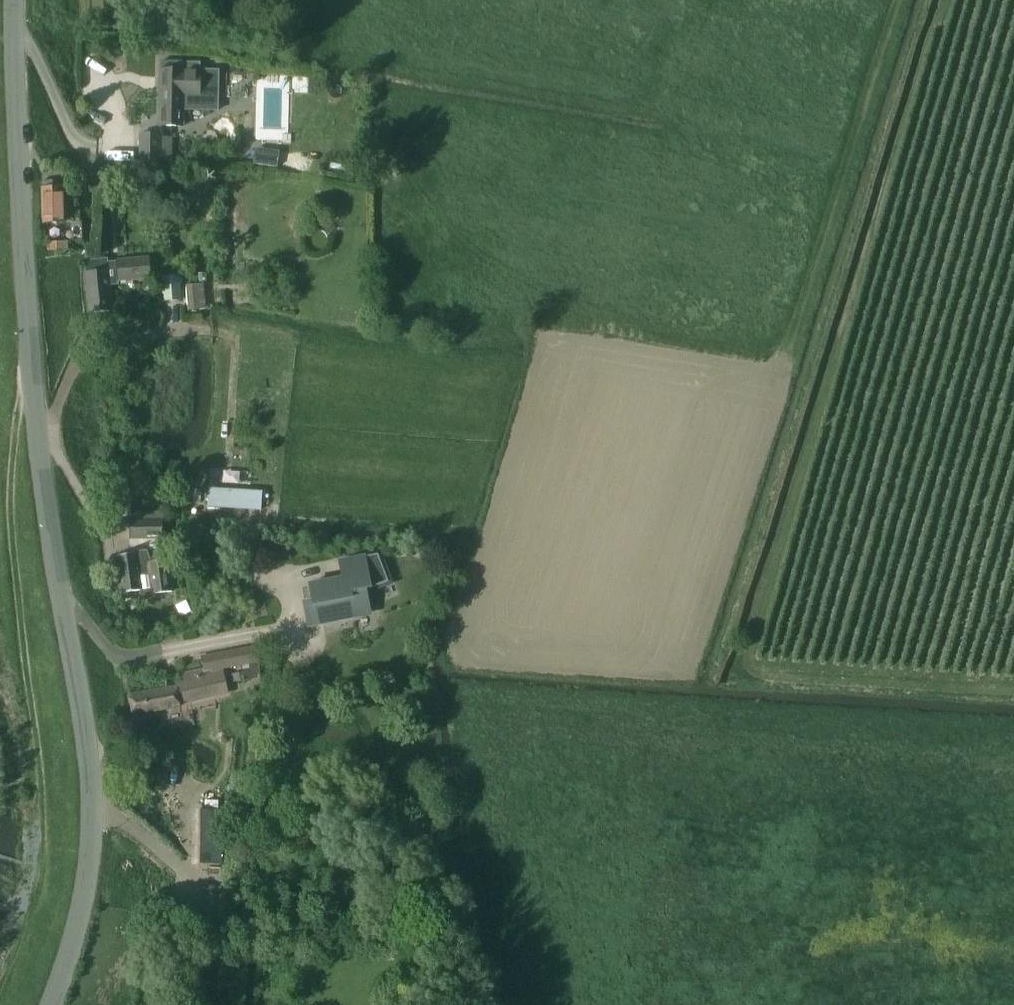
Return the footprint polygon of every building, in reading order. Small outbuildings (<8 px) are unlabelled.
[(160,70),(159,110),(159,126),(184,127),(184,110),(195,110),(198,107),(198,96),(200,96),(200,71),(160,70)] [(308,79),(308,93),(318,93),(318,79),(308,79)] [(160,163),(161,135),(140,134),(140,162),(160,163)] [(41,181),(41,188),(42,223),(63,222),(62,187),(52,187),(52,181),(41,181)] [(67,241),(46,241),(46,251),(68,250),(67,241)] [(117,276),(108,276),(107,270),(85,273),(89,312),(112,310),(109,285),(119,285),(119,281),(151,280),(150,258),(116,259),(117,276)] [(161,276),(163,301),(183,300),(181,284),(184,284),(184,277),(181,278),(180,275),(161,276)] [(186,285),(189,311),(207,309),(204,284),(186,285)] [(231,469),(231,484),(262,485),(263,470),(231,469)] [(262,511),(263,492),(209,488),(207,507),(262,511)] [(162,512),(130,511),(130,539),(162,539),(161,532),(162,512)] [(146,552),(115,557),(121,593),(151,589),(152,595),(172,592),(167,559),(147,562),(146,552)] [(304,602),(308,626),(352,618),(350,609),(370,606),(367,589),(372,588),(388,582),(379,555),(366,557),(340,562),(343,579),(310,585),(313,600),(304,602)] [(176,682),(177,687),(130,695),(133,715),(181,706),(180,703),(187,701),(188,704),(228,695),(223,669),(242,666),(245,677),(260,674),(259,663),(261,662),(258,645),(200,656),(203,669),(182,673),(183,680),(176,682)] [(219,811),(200,810),(199,865),(219,865),(219,811)]
